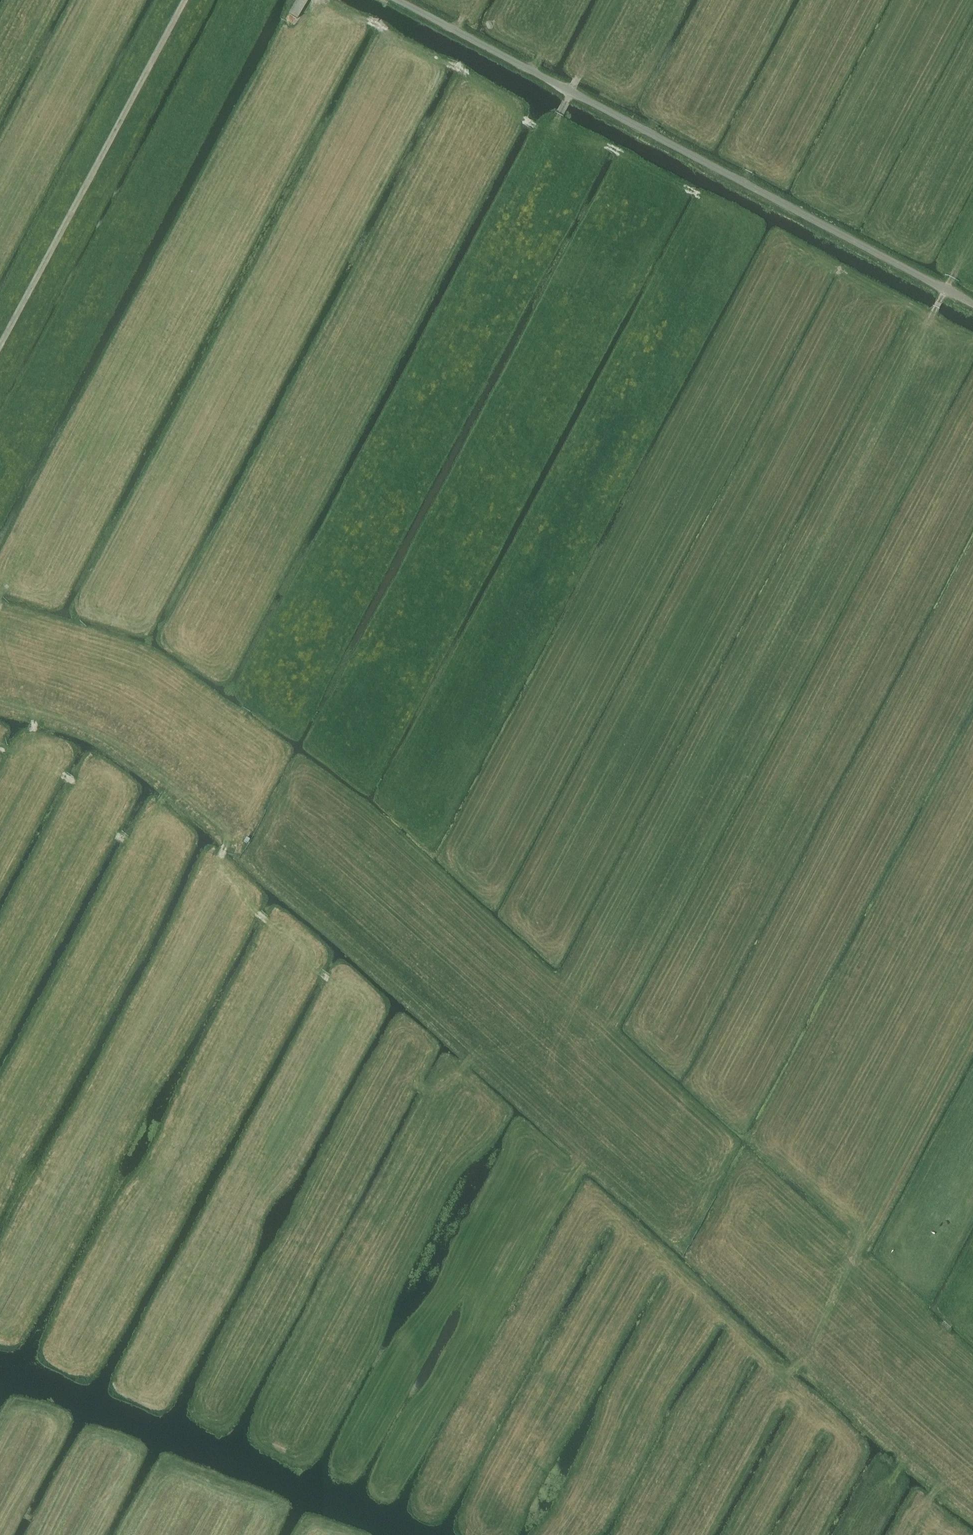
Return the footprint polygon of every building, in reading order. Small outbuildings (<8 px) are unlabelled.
[(288,14),(297,19),(308,0),(296,0),(288,14)]
